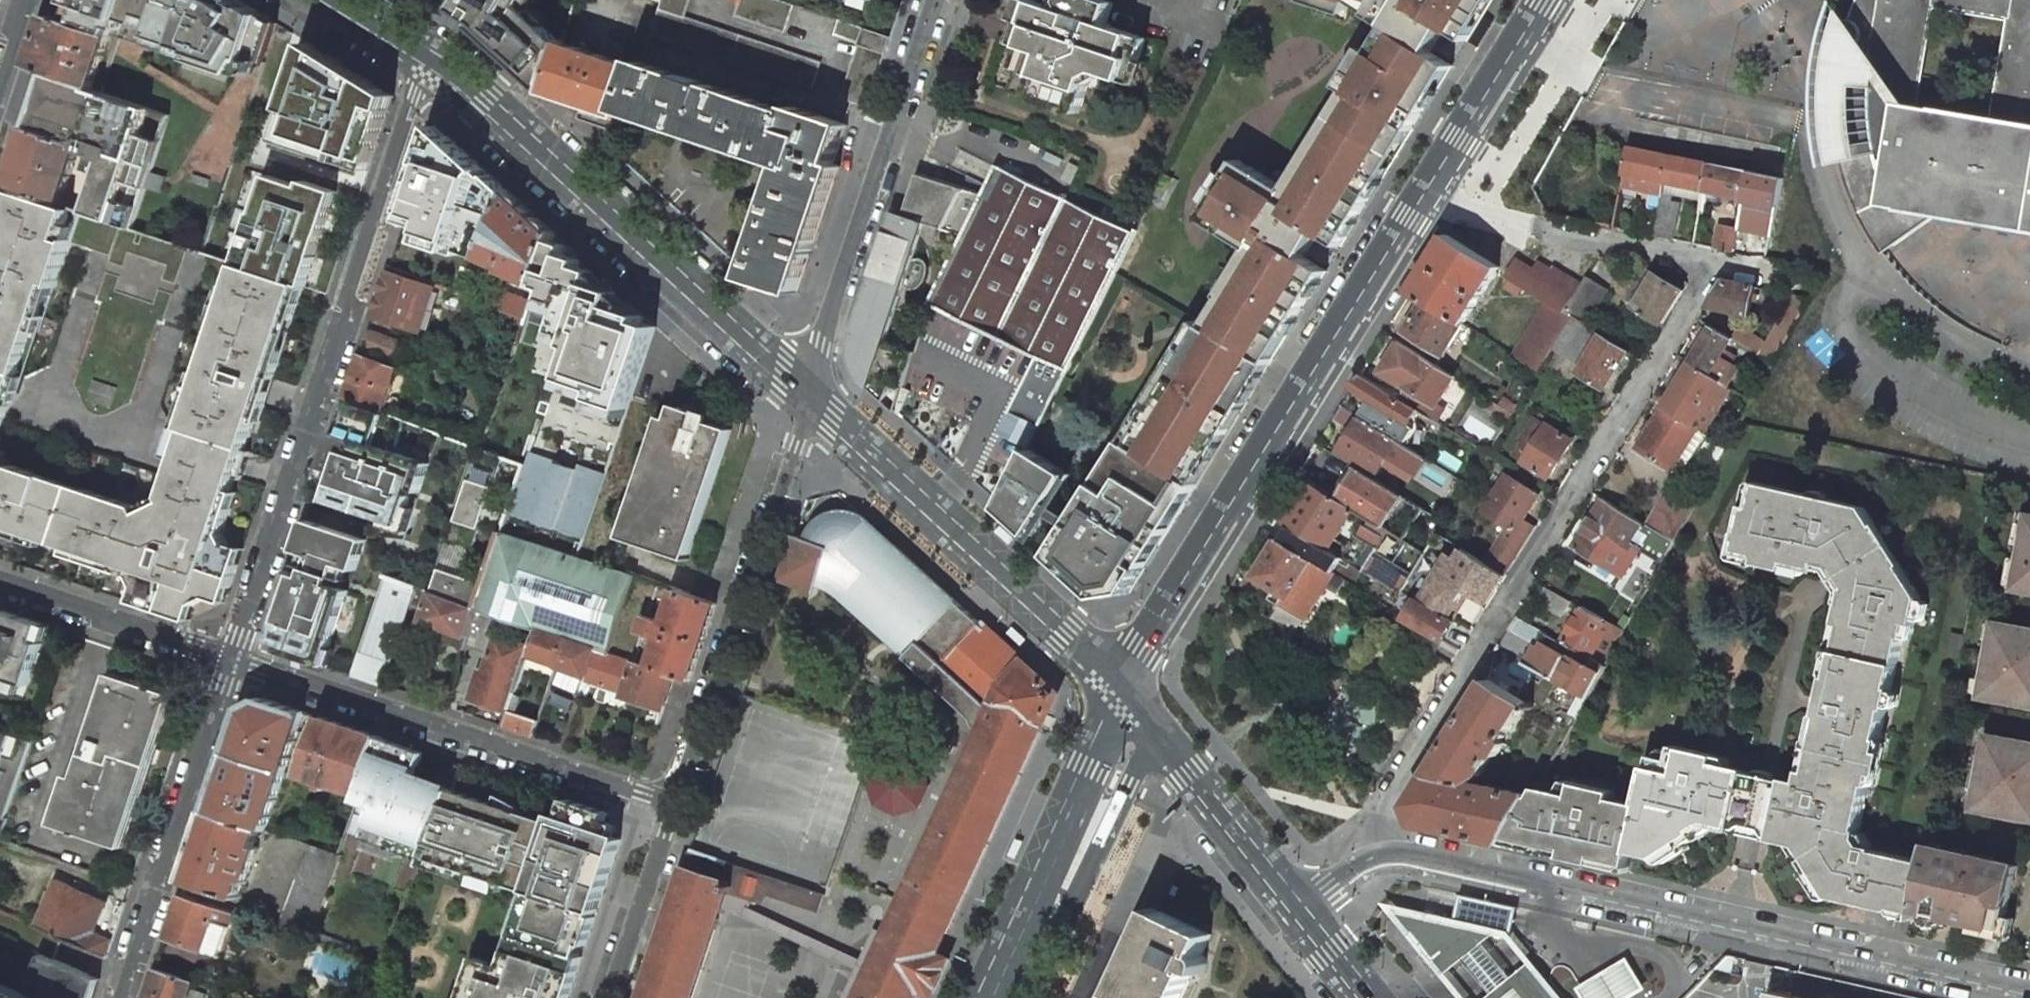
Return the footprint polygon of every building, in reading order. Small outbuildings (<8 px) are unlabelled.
[(66,21),(69,22),(104,34),(110,36),(113,27),(121,30),(124,19),(158,29),(156,35),(200,48),(196,60),(240,75),(250,59),(265,67),(270,50),(279,24),(240,0),(73,0),(66,21)] [(547,91),(564,42),(528,9),(533,0),(465,0),(455,15),(488,35),(547,91)] [(691,0),(663,0),(662,1),(655,24),(652,33),(813,88),(821,62),(686,16),(691,0)] [(795,5),(781,0),(741,0),(736,16),(786,32),(795,5)] [(873,9),(876,0),(847,0),(873,9)] [(1079,113),(1090,78),(1101,74),(1126,82),(1128,77),(1134,60),(1140,62),(1148,40),(1106,25),(1113,4),(1102,0),(1061,0),(1059,3),(1062,8),(1057,9),(1028,0),(1018,0),(1012,18),(1029,25),(1023,42),(1022,45),(1037,51),(1029,73),(1023,71),(1016,93),(1079,113)] [(1403,148),(1402,146),(1433,96),(1452,66),(1467,42),(1484,16),(1477,12),(1484,0),(1370,0),(1376,3),(1367,20),(1375,23),(1393,32),(1377,56),(1371,52),(1357,74),(1352,71),(1341,89),(1352,96),(1309,163),(1316,167),(1296,197),(1290,194),(1249,167),(1232,194),(1236,197),(1232,202),(1228,200),(1211,227),(1252,254),(1258,257),(1239,286),(1234,282),(1224,298),(1229,301),(1211,328),(1266,360),(1282,335),(1286,338),(1327,272),(1341,248),(1403,148)] [(1344,12),(1351,0),(1305,0),(1344,12)] [(1857,1),(1850,19),(1847,19),(1842,21),(1839,23),(1836,27),(1834,30),(1834,32),(1834,36),(1834,38),(1835,40),(1838,44),(1842,47),(1847,48),(1852,48),(1856,46),(1873,69),(1836,95),(1836,104),(1837,121),(1838,136),(1841,156),(1844,166),(1848,182),(1851,189),(1856,201),(1867,227),(1876,242),(1883,252),(1939,214),(2029,230),(2029,0),(1857,0),(1857,1)] [(48,75),(93,90),(110,36),(104,34),(69,22),(66,21),(57,18),(48,15),(30,67),(49,73),(48,75)] [(635,44),(647,47),(652,33),(655,24),(643,20),(635,44)] [(860,42),(865,28),(840,20),(835,34),(860,42)] [(860,45),(885,53),(891,37),(865,28),(860,42),(859,44),(860,45)] [(1834,38),(1836,95),(1873,69),(1856,46),(1852,48),(1847,48),(1842,47),(1838,44),(1835,40),(1834,38)] [(641,67),(564,42),(547,91),(583,103),(578,119),(619,133),(627,107),(641,67)] [(360,157),(372,161),(395,95),(311,43),(281,130),(301,137),(298,147),(357,167),(360,157)] [(1134,79),(1140,62),(1134,60),(1128,77),(1126,82),(1133,84),(1134,79)] [(793,112),(643,61),(641,67),(627,107),(790,163),(752,278),(798,294),(841,165),(834,163),(847,124),(795,106),(793,112)] [(93,90),(48,75),(31,128),(82,145),(82,146),(83,148),(84,149),(87,151),(103,156),(98,171),(101,172),(87,213),(120,224),(132,228),(170,115),(93,90)] [(511,193),(438,126),(437,126),(408,212),(491,240),(511,193)] [(82,145),(31,128),(11,188),(62,205),(82,145)] [(1668,154),(1630,147),(1625,173),(1663,180),(1668,154)] [(1708,162),(1668,154),(1663,180),(1704,188),(1708,162)] [(360,157),(357,167),(369,171),(372,161),(360,157)] [(919,174),(944,182),(947,172),(942,170),(944,165),(924,159),(919,174)] [(1747,170),(1708,162),(1704,188),(1743,196),(1745,183),(1747,170)] [(998,166),(984,195),(964,235),(930,303),(1038,356),(1001,432),(1030,446),(1054,397),(1116,272),(1135,234),(1067,200),(998,166)] [(269,174),(265,187),(278,191),(282,178),(269,174)] [(895,214),(873,278),(882,281),(901,289),(904,290),(906,285),(910,288),(914,289),(919,288),(924,286),(925,285),(927,282),(929,276),(931,272),(931,271),(929,264),(927,261),(926,261),(924,260),(920,259),(914,259),(926,224),(964,235),(984,195),(944,182),(919,174),(904,217),(895,214)] [(1164,175),(1150,204),(1162,210),(1176,181),(1164,175)] [(247,266),(300,284),(305,285),(331,208),(322,205),(327,187),(305,180),(303,186),(282,178),(278,191),(265,187),(256,213),(264,215),(247,266)] [(1778,190),(1745,183),(1743,196),(1740,210),(1773,216),(1778,190)] [(337,190),(327,187),(322,205),(331,208),(337,190)] [(11,402),(20,375),(50,285),(56,287),(71,243),(110,256),(120,224),(87,213),(62,205),(11,188),(6,204),(10,206),(5,219),(0,235),(0,398),(11,402)] [(556,234),(511,193),(491,240),(484,257),(507,267),(506,270),(538,284),(556,234)] [(1677,202),(1660,199),(1654,235),(1671,238),(1677,202)] [(253,212),(236,262),(247,266),(264,215),(256,213),(253,212)] [(1737,229),(1719,226),(1716,247),(1733,251),(1737,229)] [(419,239),(401,233),(390,267),(449,289),(465,246),(422,231),(419,239)] [(504,457),(523,463),(508,513),(502,532),(577,557),(656,325),(556,234),(538,284),(532,301),(527,317),(522,332),(482,449),(504,457)] [(1499,267),(1448,235),(1412,293),(1426,302),(1464,324),(1499,267)] [(1581,286),(1554,269),(1553,271),(1540,263),(1534,271),(1517,261),(1509,275),(1549,301),(1566,310),(1581,286)] [(236,262),(181,427),(187,429),(177,457),(236,477),(245,448),(254,422),(259,406),(259,405),(266,407),(271,392),(265,389),(266,386),(269,377),(275,379),(281,362),(274,360),(300,284),(247,266),(236,262)] [(435,289),(388,272),(374,316),(420,333),(435,289)] [(1684,290),(1655,273),(1635,305),(1663,323),(1684,290)] [(1608,289),(1588,276),(1581,286),(1566,310),(1573,315),(1587,323),(1608,289)] [(853,360),(854,364),(854,365),(857,372),(860,376),(863,380),(898,412),(912,424),(909,398),(902,399),(916,353),(887,340),(904,290),(901,289),(882,281),(873,278),(853,337),(853,341),(852,349),(852,352),(853,360)] [(1756,287),(1725,280),(1710,306),(1750,314),(1756,287)] [(532,301),(498,289),(492,304),(506,309),(527,317),(532,301)] [(1566,310),(1549,301),(1515,356),(1539,370),(1554,346),(1573,315),(1566,310)] [(1464,324),(1426,302),(1401,343),(1438,365),(1464,324)] [(527,317),(506,309),(501,324),(522,332),(527,317)] [(1587,323),(1573,315),(1554,346),(1584,364),(1580,371),(1606,387),(1630,349),(1587,323)] [(1211,328),(1198,321),(1182,347),(1184,348),(1177,360),(1175,358),(1148,402),(1150,403),(1143,415),(1141,414),(1124,441),(1196,486),(1271,363),(1266,360),(1211,328)] [(1733,338),(1714,326),(1691,362),(1721,381),(1733,362),(1723,355),(1733,338)] [(419,349),(369,330),(364,344),(414,362),(419,349)] [(1438,365),(1401,343),(1383,371),(1416,392),(1409,403),(1419,410),(1436,420),(1444,407),(1438,403),(1456,376),(1438,365)] [(398,369),(361,355),(346,399),(383,412),(398,369)] [(1721,381),(1691,362),(1664,407),(1698,428),(1706,432),(1733,388),(1721,381)] [(1409,403),(1361,373),(1352,389),(1378,406),(1370,418),(1407,441),(1416,428),(1410,424),(1419,410),(1409,403)] [(11,402),(0,398),(0,435),(11,402)] [(383,412),(346,399),(325,461),(326,462),(325,466),(338,470),(334,481),(328,499),(384,518),(402,524),(405,513),(411,495),(404,492),(406,486),(420,491),(430,462),(390,449),(392,443),(398,445),(406,421),(383,412)] [(673,409),(666,406),(622,537),(688,559),(732,429),(712,422),(714,414),(701,409),(700,412),(675,404),(673,409)] [(1400,441),(1342,405),(1333,419),(1352,431),(1339,451),(1379,475),(1400,441)] [(1698,428),(1664,407),(1637,449),(1671,470),(1698,428)] [(1573,440),(1548,424),(1524,462),(1549,478),(1573,440)] [(1158,548),(1148,542),(1163,518),(1172,524),(1196,486),(1124,441),(1054,554),(1101,597),(1130,592),(1158,548)] [(482,449),(478,447),(467,478),(471,479),(458,520),(481,527),(501,534),(502,532),(508,513),(488,506),(504,457),(482,449)] [(1001,506),(1033,534),(1070,473),(1030,448),(1001,506)] [(12,464),(6,468),(0,456),(0,531),(20,538),(76,557),(128,574),(131,578),(136,587),(148,606),(158,610),(173,615),(192,606),(193,606),(195,605),(201,602),(205,600),(209,598),(213,596),(231,587),(232,585),(234,578),(238,565),(228,543),(224,534),(232,508),(226,506),(231,491),(236,477),(177,457),(164,496),(166,500),(155,506),(154,507),(148,510),(142,513),(138,506),(12,464)] [(1446,522),(1352,464),(1332,496),(1426,554),(1439,532),(1446,522)] [(320,476),(334,481),(338,470),(325,466),(324,465),(320,476)] [(1539,494),(1508,473),(1483,510),(1508,526),(1484,561),(1501,572),(1506,575),(1536,528),(1523,519),(1539,494)] [(1837,563),(1851,585),(1847,602),(1842,601),(1838,623),(1847,624),(1841,651),(1899,664),(1905,637),(1912,638),(1922,594),(1867,506),(1828,497),(1824,501),(1811,499),(1812,493),(1754,480),(1737,550),(1758,554),(1756,562),(1786,568),(1788,561),(1817,567),(1818,560),(1837,563)] [(1332,496),(1311,482),(1285,524),(1288,525),(1381,582),(1401,594),(1404,590),(1426,554),(1332,496)] [(1694,506),(1667,491),(1648,525),(1674,541),(1694,506)] [(1643,523),(1605,499),(1576,544),(1624,576),(1641,549),(1630,542),(1643,523)] [(406,533),(413,515),(405,513),(402,524),(384,518),(382,525),(406,533)] [(481,527),(458,520),(454,518),(438,567),(442,568),(434,592),(476,608),(485,582),(465,575),(481,527)] [(930,678),(937,670),(978,707),(980,708),(981,709),(982,709),(985,709),(987,709),(989,708),(991,707),(993,708),(983,729),(957,786),(876,960),(865,954),(864,957),(859,967),(845,997),(916,997),(921,988),(933,994),(949,959),(937,953),(953,918),(1058,693),(895,544),(892,547),(868,525),(861,521),(856,519),(851,518),(846,518),(840,519),(834,521),(827,526),(823,530),(819,536),(818,541),(796,534),(782,577),(818,589),(819,584),(832,590),(844,599),(930,678)] [(280,651),(324,665),(349,590),(332,584),(334,577),(343,579),(347,567),(356,570),(366,539),(306,519),(296,550),(304,553),(300,565),(309,568),(306,576),(289,570),(269,629),(278,632),(280,628),(287,630),(280,651)] [(2018,588),(2029,591),(2029,522),(2018,588)] [(996,532),(1011,544),(1016,538),(1001,525),(996,532)] [(1381,582),(1288,525),(1280,538),(1333,570),(1373,595),(1381,582)] [(577,557),(502,532),(501,534),(485,582),(476,608),(532,628),(529,635),(536,637),(538,630),(567,639),(596,649),(609,653),(612,644),(635,576),(577,557)] [(1333,570),(1280,538),(1256,576),(1276,589),(1270,599),(1280,605),(1279,606),(1302,620),(1333,570)] [(1482,559),(1464,548),(1458,559),(1449,554),(1421,600),(1423,601),(1450,617),(1466,590),(1483,600),(1501,572),(1484,561),(1482,559)] [(417,586),(387,575),(362,652),(391,661),(417,586)] [(1572,601),(1547,587),(1537,602),(1562,616),(1572,601)] [(434,592),(425,589),(422,596),(430,599),(423,620),(467,636),(476,608),(434,592)] [(717,604),(677,590),(669,613),(666,622),(654,618),(647,616),(642,632),(660,639),(654,657),(651,667),(676,675),(691,680),(717,604)] [(1421,600),(1416,598),(1404,619),(1443,642),(1455,620),(1450,617),(1423,601),(1421,600)] [(1606,619),(1583,606),(1563,642),(1577,650),(1591,658),(1605,632),(1600,629),(1606,619)] [(0,609),(0,682),(2,683),(4,677),(29,686),(43,644),(38,642),(45,624),(0,609)] [(669,613),(657,609),(654,618),(666,622),(669,613)] [(1443,642),(1404,619),(1397,633),(1436,655),(1443,642)] [(2029,704),(2029,628),(1998,622),(1984,695),(2021,702),(2029,704)] [(1028,640),(1013,626),(1008,632),(1022,646),(1028,640)] [(567,639),(538,630),(536,637),(532,647),(529,655),(558,665),(567,639)] [(1591,658),(1577,650),(1563,642),(1548,634),(1540,650),(1536,648),(1527,665),(1558,682),(1588,699),(1606,666),(1591,658)] [(532,647),(499,636),(497,637),(483,678),(479,676),(471,698),(510,712),(517,693),(529,655),(532,647)] [(596,649),(567,639),(558,665),(579,672),(587,675),(596,649)] [(635,651),(612,644),(609,653),(632,661),(635,651)] [(585,680),(665,706),(676,675),(651,667),(636,662),(632,661),(609,653),(596,649),(587,675),(585,680)] [(1805,859),(1812,872),(1818,869),(1833,895),(1891,908),(1898,904),(1914,907),(1915,908),(1924,861),(1923,861),(1864,847),(1858,837),(1899,664),(1841,651),(1836,673),(1830,673),(1819,715),(1826,717),(1812,773),(1806,772),(1804,783),(1718,763),(1720,753),(1676,744),(1672,758),(1654,754),(1642,804),(1614,798),(1615,789),(1567,778),(1564,792),(1538,787),(1533,794),(1505,843),(1568,857),(1623,869),(1626,870),(1631,848),(1655,854),(1683,839),(1686,844),(1700,836),(1695,827),(1708,820),(1803,841),(1812,855),(1805,859)] [(654,657),(639,653),(636,662),(651,667),(654,657)] [(386,664),(360,656),(354,675),(379,684),(386,664)] [(937,670),(930,678),(975,718),(976,720),(978,724),(981,727),(983,729),(993,708),(991,707),(989,708),(987,709),(985,709),(982,709),(981,709),(980,708),(978,707),(937,670)] [(587,675),(579,672),(564,714),(561,713),(552,741),(564,745),(585,680),(587,675)] [(111,680),(62,826),(119,845),(147,761),(154,739),(170,692),(129,679),(127,685),(111,680)] [(1489,679),(1431,771),(1467,780),(1476,776),(1488,759),(1493,751),(1497,754),(1505,741),(1501,738),(1526,699),(1489,679)] [(523,695),(517,693),(510,712),(506,726),(534,735),(540,719),(518,712),(523,695)] [(243,709),(228,752),(285,771),(305,711),(265,698),(243,709)] [(302,773),(363,793),(374,764),(383,737),(322,717),(302,773)] [(6,822),(32,744),(1,733),(3,729),(0,728),(0,819),(6,822)] [(2029,818),(2029,743),(2015,740),(1990,735),(1977,808),(2003,813),(2029,818)] [(374,764),(363,793),(361,799),(378,805),(367,838),(410,852),(413,844),(428,850),(440,820),(454,789),(417,777),(425,753),(384,738),(383,737),(374,764)] [(1567,763),(1573,739),(1571,738),(1557,760),(1567,763)] [(209,810),(260,828),(265,830),(285,771),(228,752),(209,810)] [(919,763),(898,754),(877,762),(868,782),(876,804),(896,813),(918,805),(927,785),(919,763)] [(1419,823),(1505,843),(1533,794),(1474,780),(1467,780),(1431,771),(1410,804),(1419,823)] [(523,860),(537,818),(528,815),(524,813),(499,805),(496,804),(454,789),(440,820),(428,850),(443,855),(441,862),(514,887),(523,860)] [(499,805),(524,813),(525,808),(501,797),(499,805)] [(535,900),(594,920),(595,917),(592,916),(594,912),(597,913),(621,839),(601,832),(608,812),(567,799),(560,819),(553,816),(551,822),(537,818),(523,860),(514,887),(528,891),(537,894),(535,900)] [(260,828),(209,810),(185,882),(237,899),(243,880),(247,882),(259,847),(254,845),(260,828)] [(358,834),(363,820),(354,817),(349,831),(358,834)] [(1016,859),(1024,841),(1017,837),(1009,855),(1016,859)] [(1981,922),(2006,927),(2020,865),(1993,859),(1927,844),(1924,861),(1915,908),(1981,922)] [(340,855),(311,845),(280,928),(310,938),(340,855)] [(809,889),(756,871),(734,864),(715,857),(691,849),(642,997),(692,997),(719,918),(722,908),(728,892),(753,901),(762,904),(766,894),(819,911),(825,894),(809,889)] [(55,882),(36,926),(74,943),(107,957),(113,939),(95,933),(105,910),(102,901),(55,882)] [(528,891),(526,897),(535,900),(537,894),(528,891)] [(750,908),(753,901),(728,892),(722,908),(859,967),(864,957),(750,908)] [(236,914),(181,896),(166,939),(221,957),(236,914)] [(1523,909),(1468,896),(1463,918),(1519,930),(1523,909)] [(502,967),(512,970),(535,900),(526,897),(502,967)] [(582,957),(579,956),(583,944),(586,945),(594,920),(535,900),(512,970),(502,967),(476,958),(462,997),(568,997),(582,957)] [(1162,911),(1122,995),(1129,997),(1182,997),(1195,969),(1197,970),(1205,973),(1207,964),(1207,961),(1206,958),(1206,957),(1205,957),(1202,955),(1202,954),(1212,934),(1162,911)] [(1465,956),(1485,940),(1493,934),(1491,932),(1492,927),(1427,913),(1415,931),(1437,958),(1446,951),(1456,963),(1465,956)] [(1536,961),(1524,970),(1514,977),(1498,957),(1485,940),(1465,956),(1478,973),(1494,993),(1489,997),(1566,997),(1536,961)] [(100,979),(90,974),(54,959),(43,954),(31,982),(34,983),(41,986),(36,997),(94,997),(100,979)] [(1582,987),(1590,997),(1620,997),(1621,997),(1642,981),(1623,956),(1604,970),(1582,987)] [(156,969),(146,997),(205,997),(206,993),(192,988),(195,982),(156,969)] [(0,983),(0,992),(10,996),(13,988),(0,983)] [(34,983),(29,995),(36,997),(41,986),(34,983)] [(29,995),(26,994),(13,988),(10,996),(0,992),(0,997),(36,997),(29,995)]
